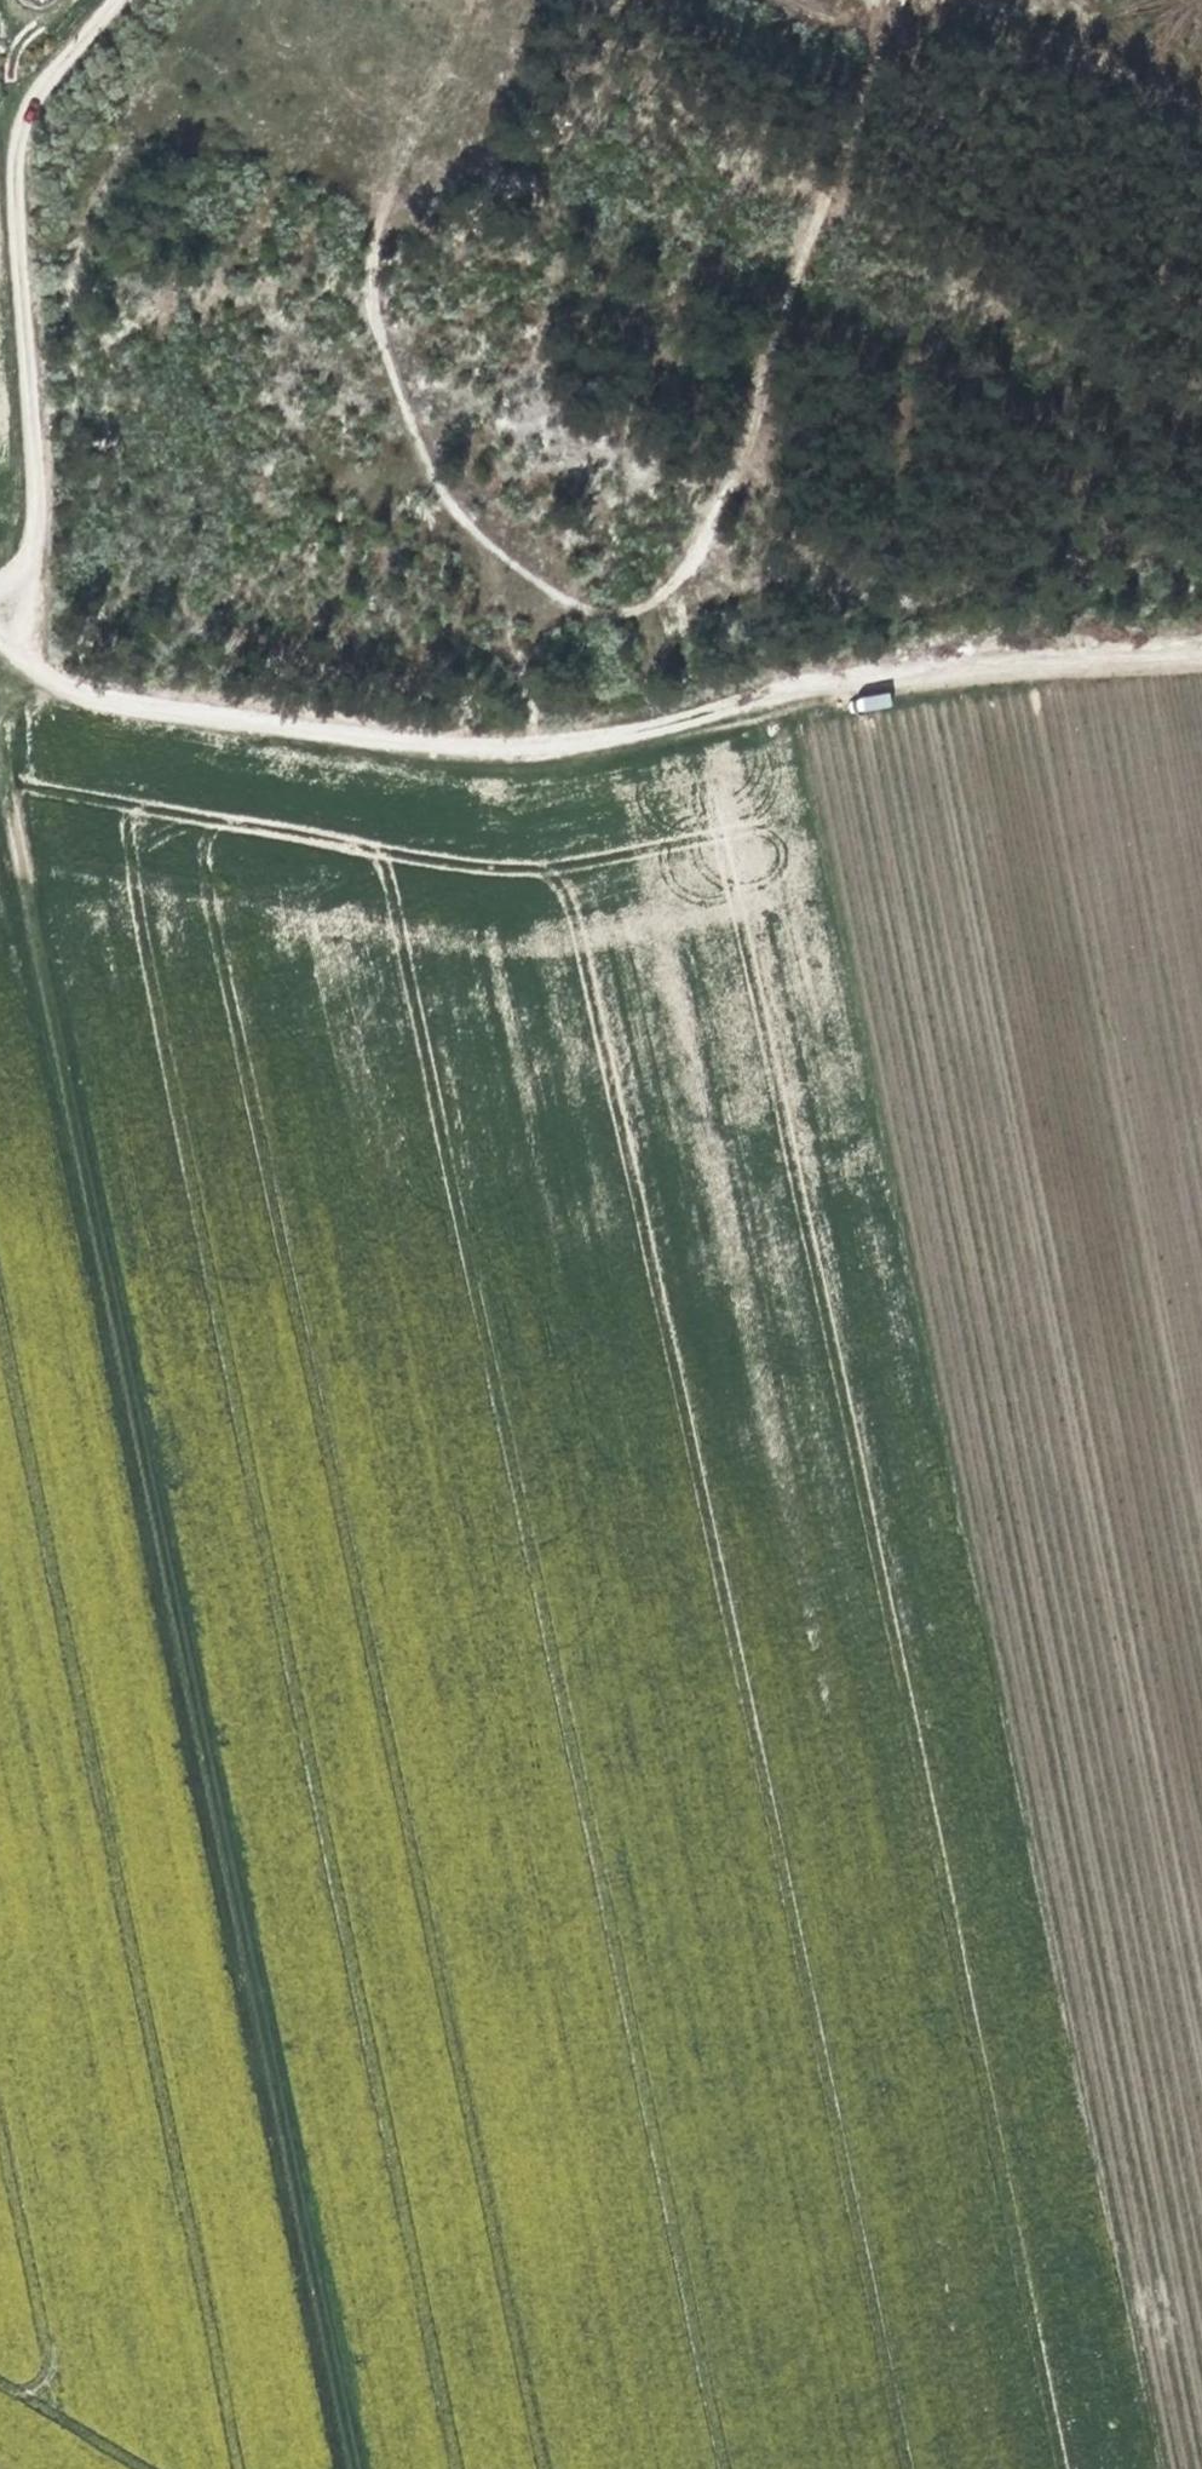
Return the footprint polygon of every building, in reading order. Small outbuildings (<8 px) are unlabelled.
[(856,712),(892,707),(890,692),(854,697),(856,712)]
